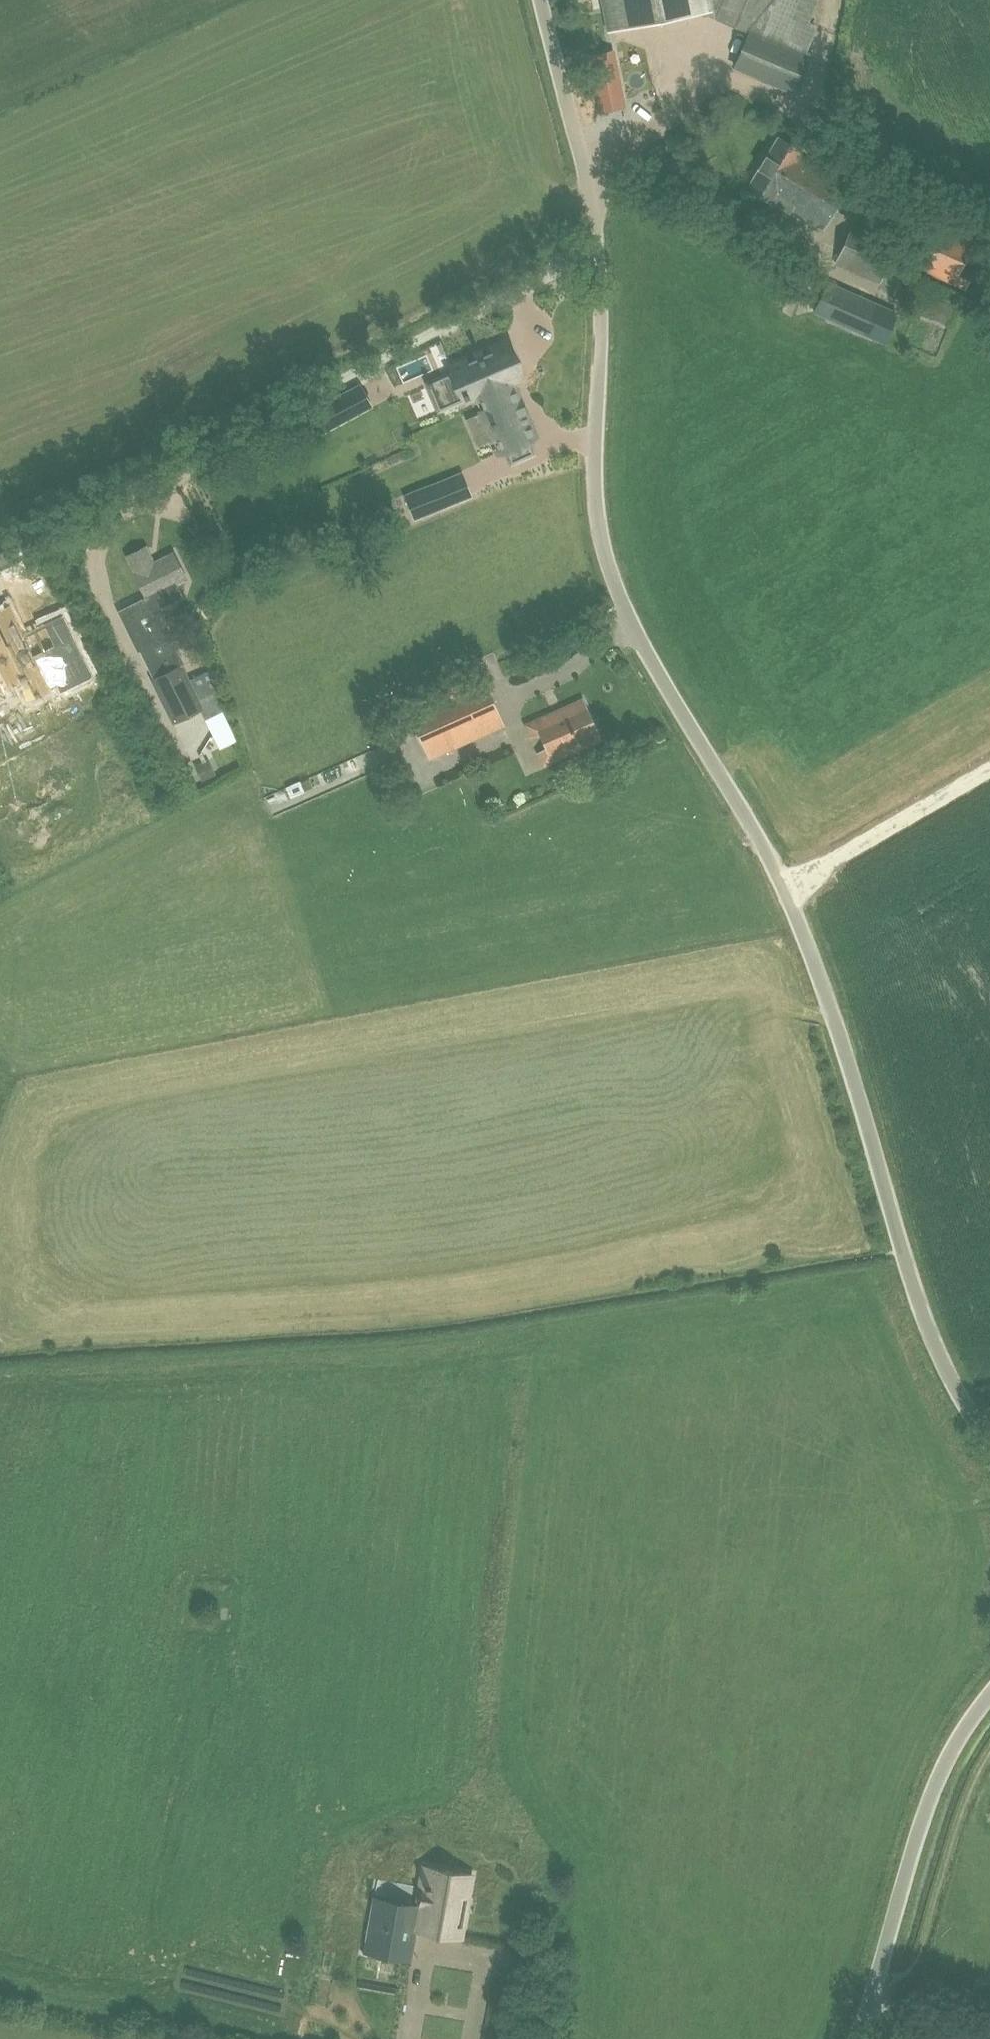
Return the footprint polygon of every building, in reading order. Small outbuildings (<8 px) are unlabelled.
[(607,30),(707,10),(708,15),(744,29),(748,31),(733,66),(790,89),(815,27),(808,24),(814,8),(793,0),(601,0),(607,30)] [(610,46),(585,52),(598,111),(623,106),(610,46)] [(747,187),(770,201),(784,210),(785,207),(822,229),(850,184),(799,154),(801,151),(777,137),(747,187)] [(973,239),(931,220),(918,251),(853,223),(836,263),(879,283),(886,269),(906,278),(911,266),(965,289),(973,272),(961,266),(973,239)] [(975,257),(968,254),(965,262),(972,265),(975,257)] [(963,294),(915,274),(902,307),(950,326),(963,294)] [(814,311),(884,342),(897,313),(827,282),(814,311)] [(540,352),(482,366),(490,400),(502,397),(516,456),(550,448),(537,389),(549,386),(540,352)] [(306,413),(316,431),(356,410),(346,392),(306,413)] [(406,499),(414,518),(456,501),(448,482),(406,499)] [(139,650),(153,678),(151,679),(173,722),(201,708),(180,665),(185,663),(158,608),(182,596),(176,583),(186,578),(174,553),(153,564),(144,547),(127,555),(135,572),(147,596),(117,611),(137,651),(139,650)] [(32,662),(19,635),(6,607),(0,610),(0,664),(9,682),(18,678),(27,698),(45,689),(32,662)] [(485,683),(441,703),(438,694),(409,706),(413,715),(410,717),(429,761),(505,727),(485,683)] [(600,739),(582,699),(534,720),(552,761),(600,739)] [(418,1931),(431,1933),(459,1938),(471,1873),(425,1865),(418,1904),(396,1900),(395,1905),(375,1902),(368,1941),(365,1941),(362,1953),(411,1961),(415,1940),(412,1939),(414,1930),(418,1931)]
